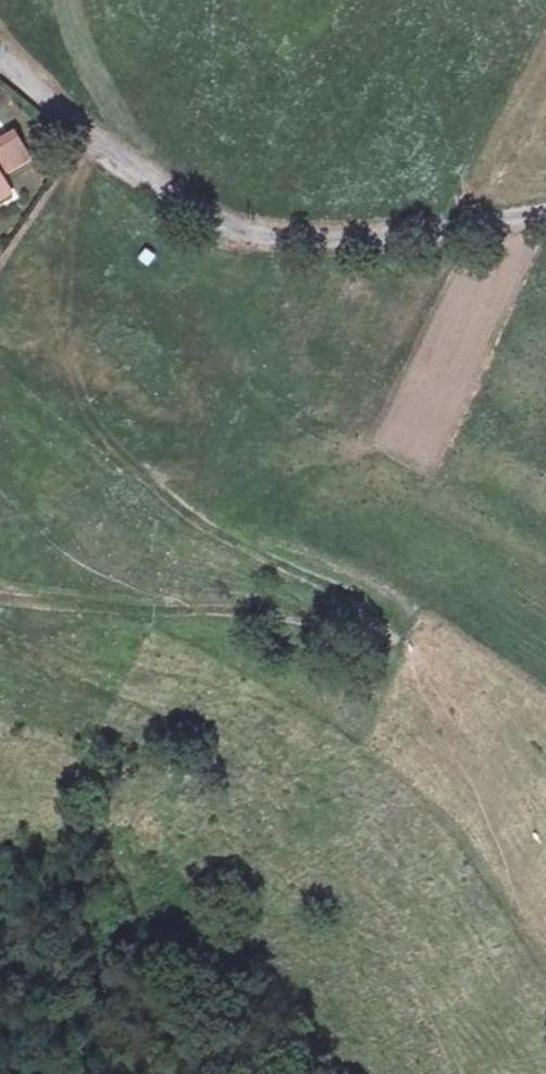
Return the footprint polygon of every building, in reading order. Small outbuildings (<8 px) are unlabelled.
[(0,145),(0,175),(24,163),(12,139),(0,145)] [(8,202),(0,185),(0,205),(8,202)]
